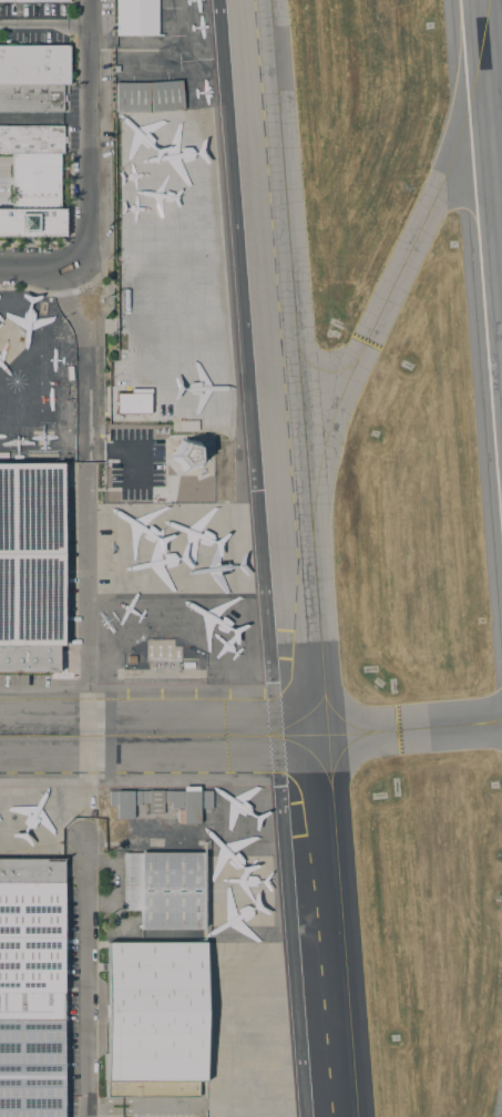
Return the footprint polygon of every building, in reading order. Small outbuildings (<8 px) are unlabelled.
[(115,35),(115,0),(157,0),(157,35),(115,35)] [(60,83),(69,83),(69,44),(0,44),(0,83),(60,83)] [(181,80),(183,110),(151,112),(148,83),(181,80)] [(147,112),(115,112),(115,83),(148,83),(147,112)] [(62,112),(0,112),(0,86),(62,86),(62,95),(65,95),(65,102),(62,102),(62,112)] [(12,153),(0,153),(0,126),(63,126),(63,136),(65,136),(65,143),(63,143),(63,154),(60,154),(60,155),(12,155),(12,153)] [(63,236),(0,237),(0,209),(12,209),(12,155),(60,155),(60,209),(63,209),(63,236)] [(116,413),(116,392),(131,392),(131,388),(152,388),(152,407),(151,407),(150,413),(116,413)] [(197,420),(197,429),(180,430),(180,420),(197,420)] [(175,457),(184,442),(198,447),(199,461),(186,468),(175,457)] [(58,672),(0,672),(0,463),(62,463),(63,645),(58,645),(58,655),(61,655),(62,656),(63,658),(63,660),(62,663),(58,663),(58,672)] [(109,806),(109,791),(119,791),(119,806),(109,806)] [(119,791),(141,791),(141,805),(133,806),(133,819),(119,819),(119,806),(119,791)] [(170,791),(170,803),(163,803),(163,814),(148,814),(148,803),(142,803),(142,791),(170,791)] [(212,791),(212,808),(199,808),(199,823),(184,823),(183,808),(171,808),(171,791),(212,791)] [(141,930),(141,910),(123,910),(123,853),(204,853),(204,930),(141,930)] [(63,875),(63,1116),(0,1116),(0,859),(62,859),(62,865),(65,865),(65,875),(63,875)] [(107,942),(206,942),(206,1080),(198,1080),(198,1096),(107,1096),(107,942)]
